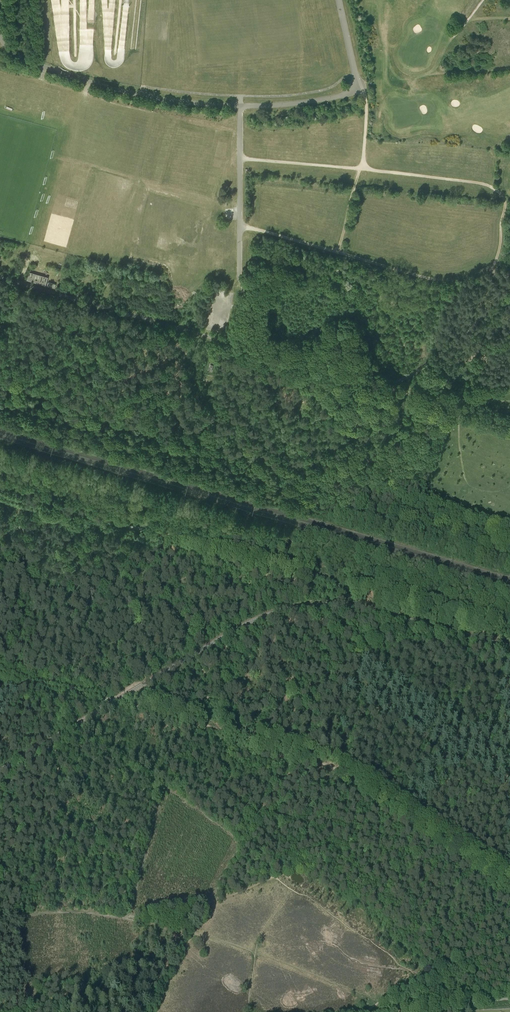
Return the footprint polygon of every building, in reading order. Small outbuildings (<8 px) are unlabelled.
[(27,280),(46,285),(48,277),(29,272),(27,280)]
